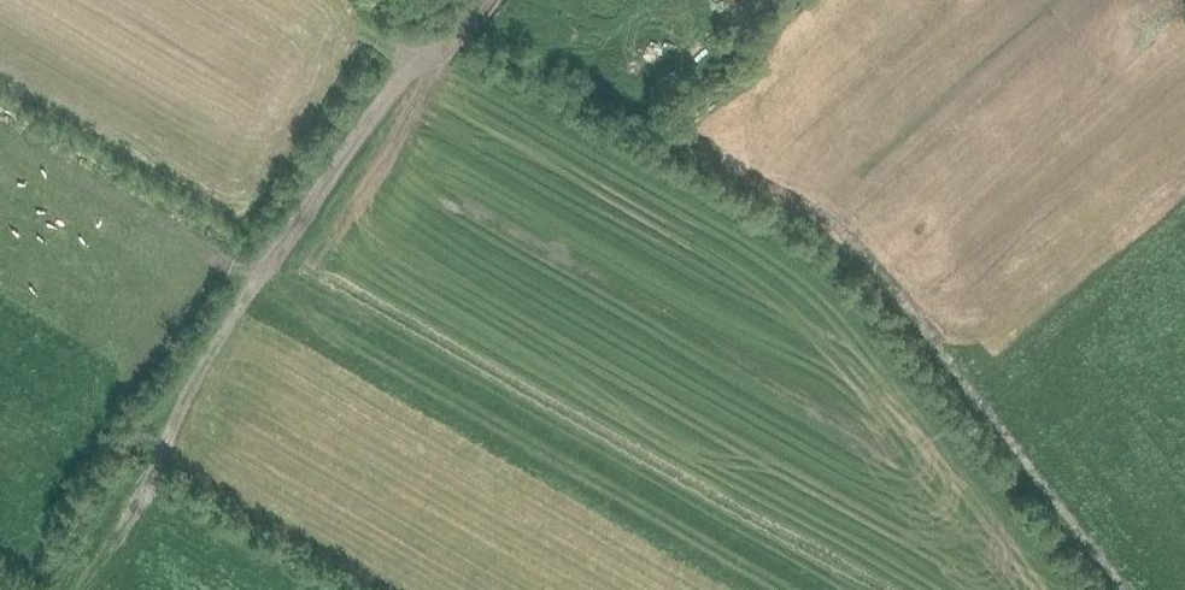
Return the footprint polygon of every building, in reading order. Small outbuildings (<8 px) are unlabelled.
[(669,90),(682,79),(674,70),(661,81),(669,90)] [(763,70),(740,85),(747,95),(769,80),(763,70)]
